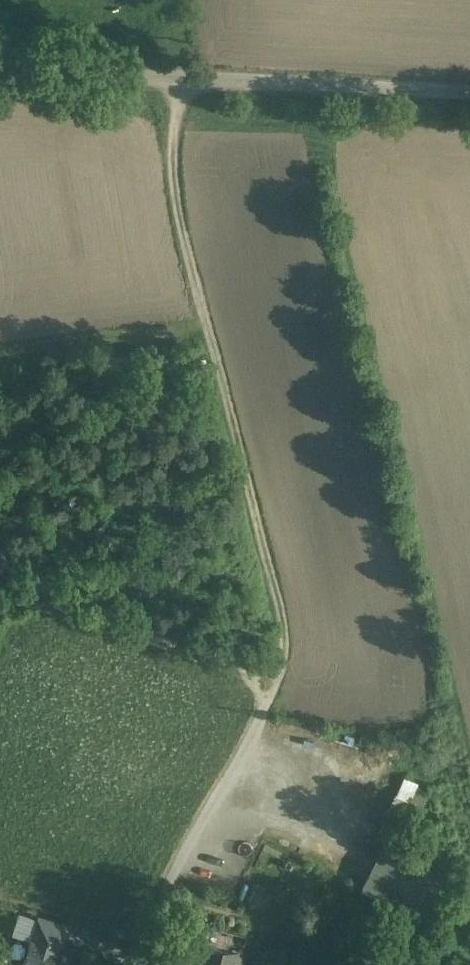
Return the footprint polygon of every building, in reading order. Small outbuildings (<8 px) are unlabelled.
[(445,874),(382,841),(360,884),(423,917),(445,874)] [(36,915),(19,909),(13,928),(30,933),(31,929),(36,915)] [(66,922),(37,913),(36,915),(31,929),(50,935),(48,939),(56,942),(57,938),(58,938),(61,930),(63,931),(66,922)] [(57,938),(56,942),(48,939),(50,935),(31,929),(30,933),(21,960),(38,964),(72,964),(79,945),(58,938),(57,938)] [(201,941),(195,964),(236,964),(240,950),(201,941)] [(96,957),(94,964),(119,964),(96,957)]
